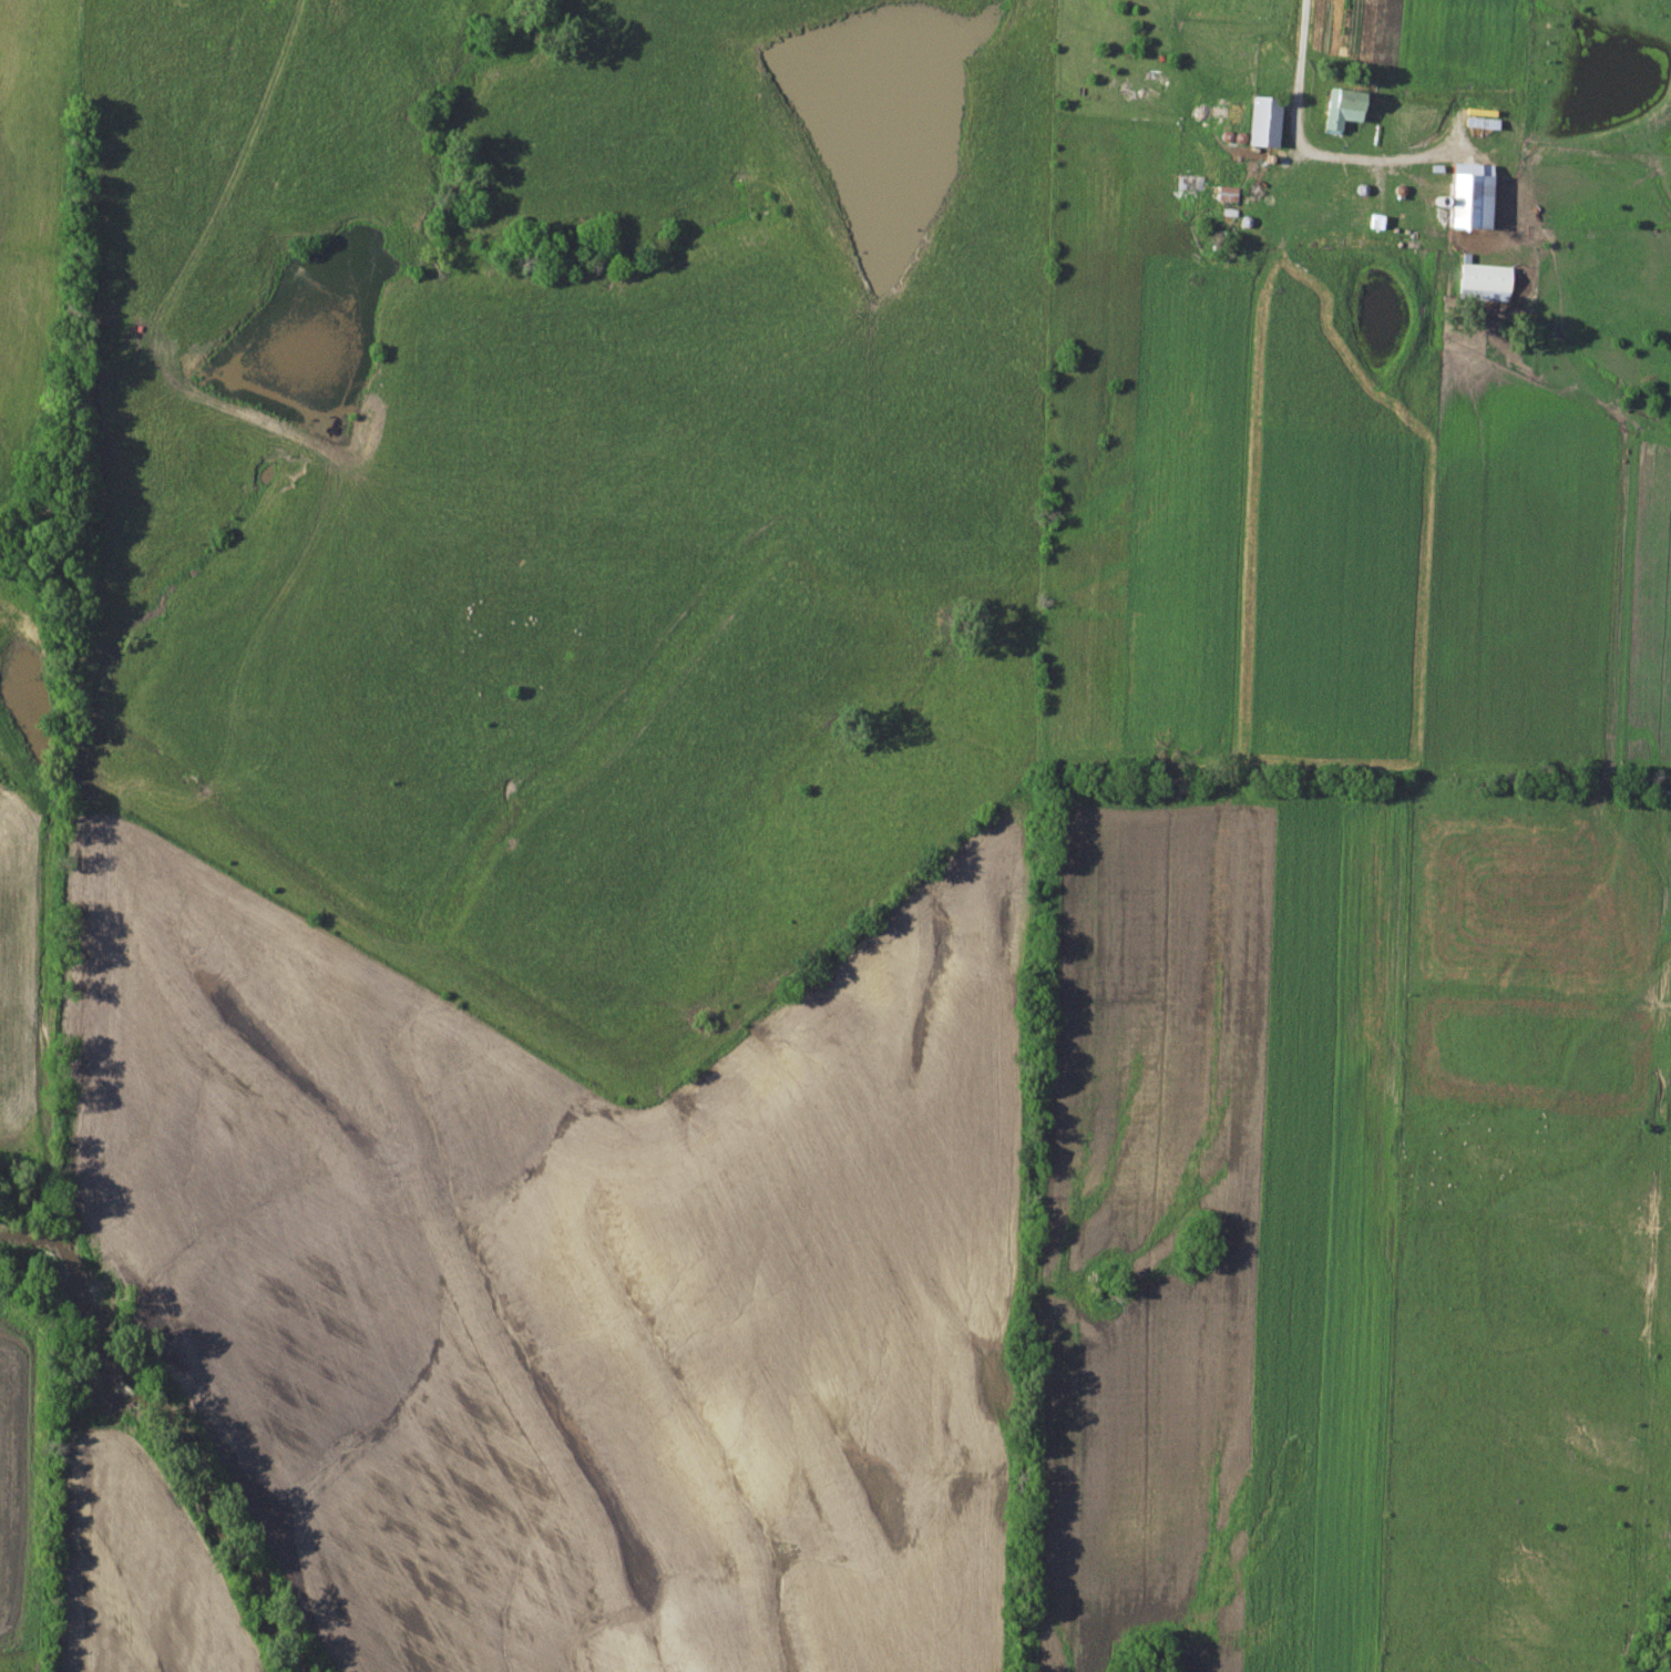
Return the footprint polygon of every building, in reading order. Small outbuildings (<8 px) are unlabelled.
[(1373,109),(1373,89),(1335,89),(1335,109),(1373,109)] [(1282,147),(1284,97),(1251,96),(1249,145),(1282,147)] [(1498,163),(1454,162),(1452,227),(1496,228),(1498,163)] [(1236,188),(1217,188),(1217,200),(1236,200),(1236,188)]
